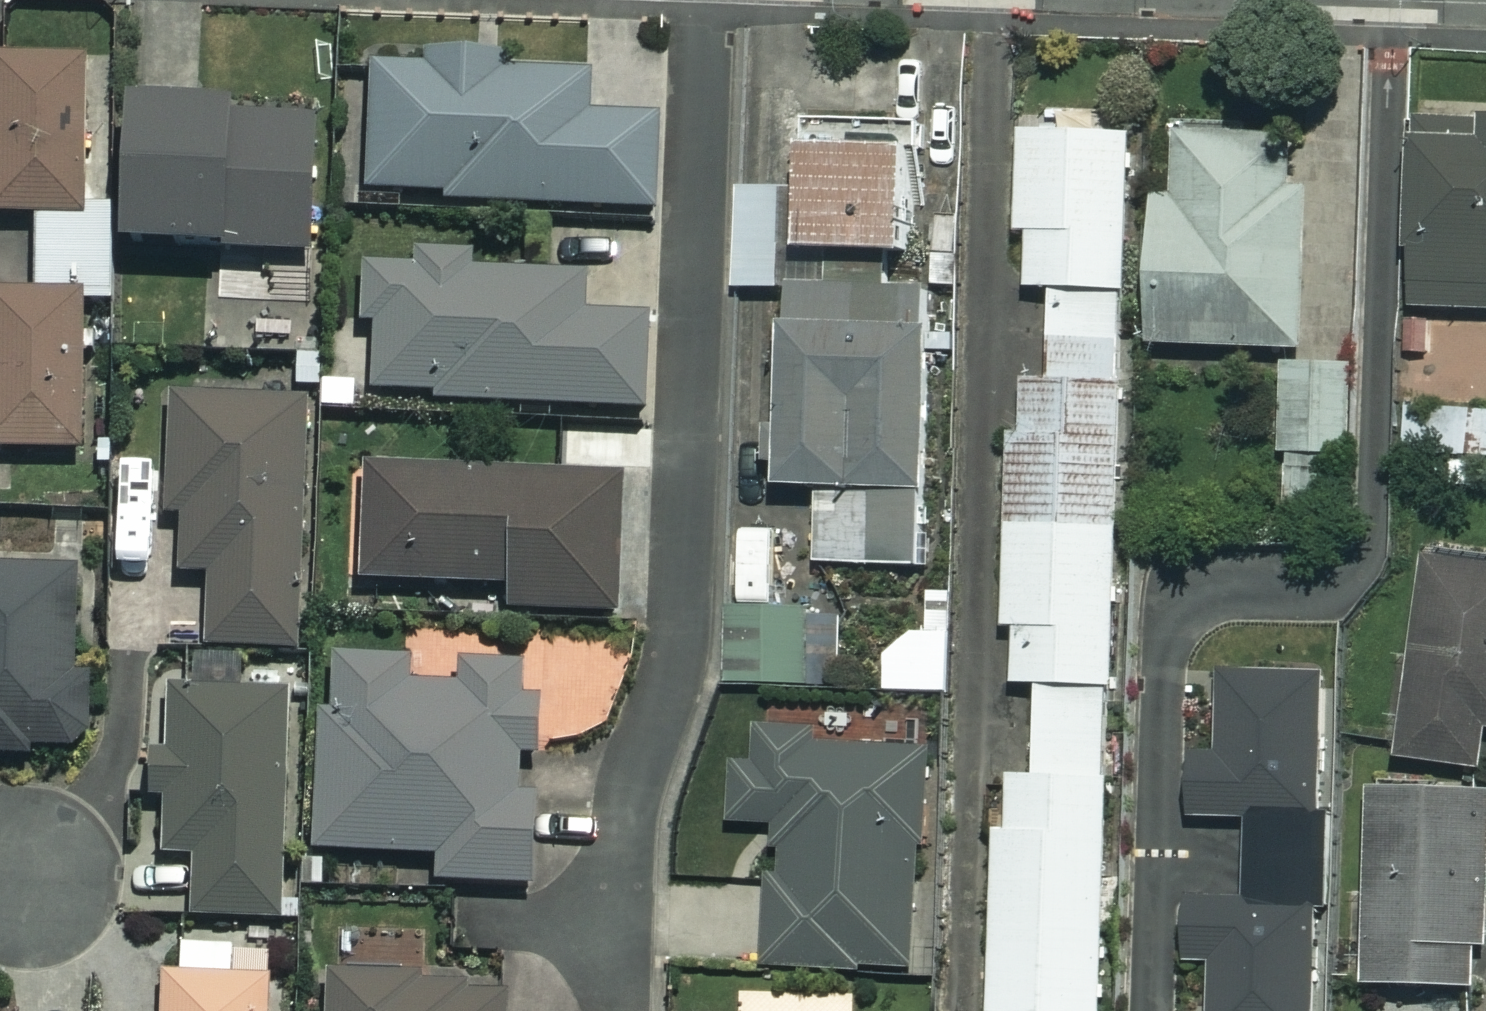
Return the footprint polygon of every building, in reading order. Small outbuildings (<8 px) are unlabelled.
[(0,66),(0,222),(33,222),(33,299),(0,299),(0,455),(79,455),(79,308),(106,308),(106,222),(82,222),(82,67),(0,66)] [(587,75),(370,68),(366,203),(650,213),(653,121),(585,119),(587,75)] [(224,114),(123,111),(117,258),(304,265),(309,129),(223,126),(224,114)] [(1480,124),(1480,145),(1408,145),(1408,313),(1485,313),(1485,124),(1480,124)] [(1267,132),(1176,131),(1174,199),(1152,199),(1149,348),(1301,351),(1305,179),(1266,178),(1267,132)] [(1048,385),(1122,388),(1129,135),(1019,132),(1016,236),(1027,236),(1025,293),(1051,294),(1048,385)] [(906,149),(800,150),(801,257),(907,256),(906,149)] [(782,283),(783,191),(738,191),(736,291),(781,292),(782,283)] [(582,279),(363,269),(361,328),(374,329),(371,402),(638,413),(641,322),(580,319),(582,279)] [(781,292),(776,491),(819,492),(817,567),(916,570),(923,287),(782,283),(781,292)] [(1353,368),(1281,369),(1282,513),(1354,513),(1353,368)] [(1012,688),(1113,688),(1122,388),(1048,385),(1023,385),(1022,438),(1009,437),(1004,631),(1014,631),(1012,688)] [(305,403),(168,398),(164,519),(180,520),(178,578),(206,579),(204,652),(297,655),(305,403)] [(1405,409),(1403,456),(1485,460),(1485,413),(1405,409)] [(616,483),(360,477),(357,589),(508,593),(507,617),(613,620),(616,483)] [(1422,562),(1396,761),(1483,773),(1485,746),(1485,570),(1422,562)] [(0,574),(0,759),(70,763),(82,579),(0,574)] [(870,617),(730,611),(727,689),(866,694),(870,617)] [(948,633),(885,631),(883,693),(946,696),(948,633)] [(196,661),(195,695),(160,694),(153,862),(191,864),(189,922),(276,925),(284,699),(235,697),(236,662),(196,661)] [(401,667),(331,666),(330,719),(317,719),(315,858),(436,860),(436,889),(523,890),(526,672),(453,671),(452,690),(400,689),(401,667)] [(1216,679),(1216,747),(1187,747),(1188,823),(1243,823),(1244,900),(1183,901),(1183,970),(1204,970),(1205,1010),(1311,1010),(1310,912),(1320,912),(1318,678),(1216,679)] [(1099,689),(1031,690),(1032,782),(1006,782),(1006,838),(987,838),(985,1010),(1107,1010),(1099,689)] [(813,735),(754,734),(754,765),(729,764),(728,827),(779,828),(778,862),(766,861),(763,971),(917,975),(922,750),(813,747),(813,735)] [(1367,795),(1362,989),(1484,993),(1485,934),(1485,799),(1367,795)] [(267,985),(231,983),(232,954),(185,952),(184,981),(163,980),(161,1010),(266,1010),(267,985)] [(498,1004),(419,1003),(419,987),(322,985),(322,1010),(498,1010),(498,1004)]
